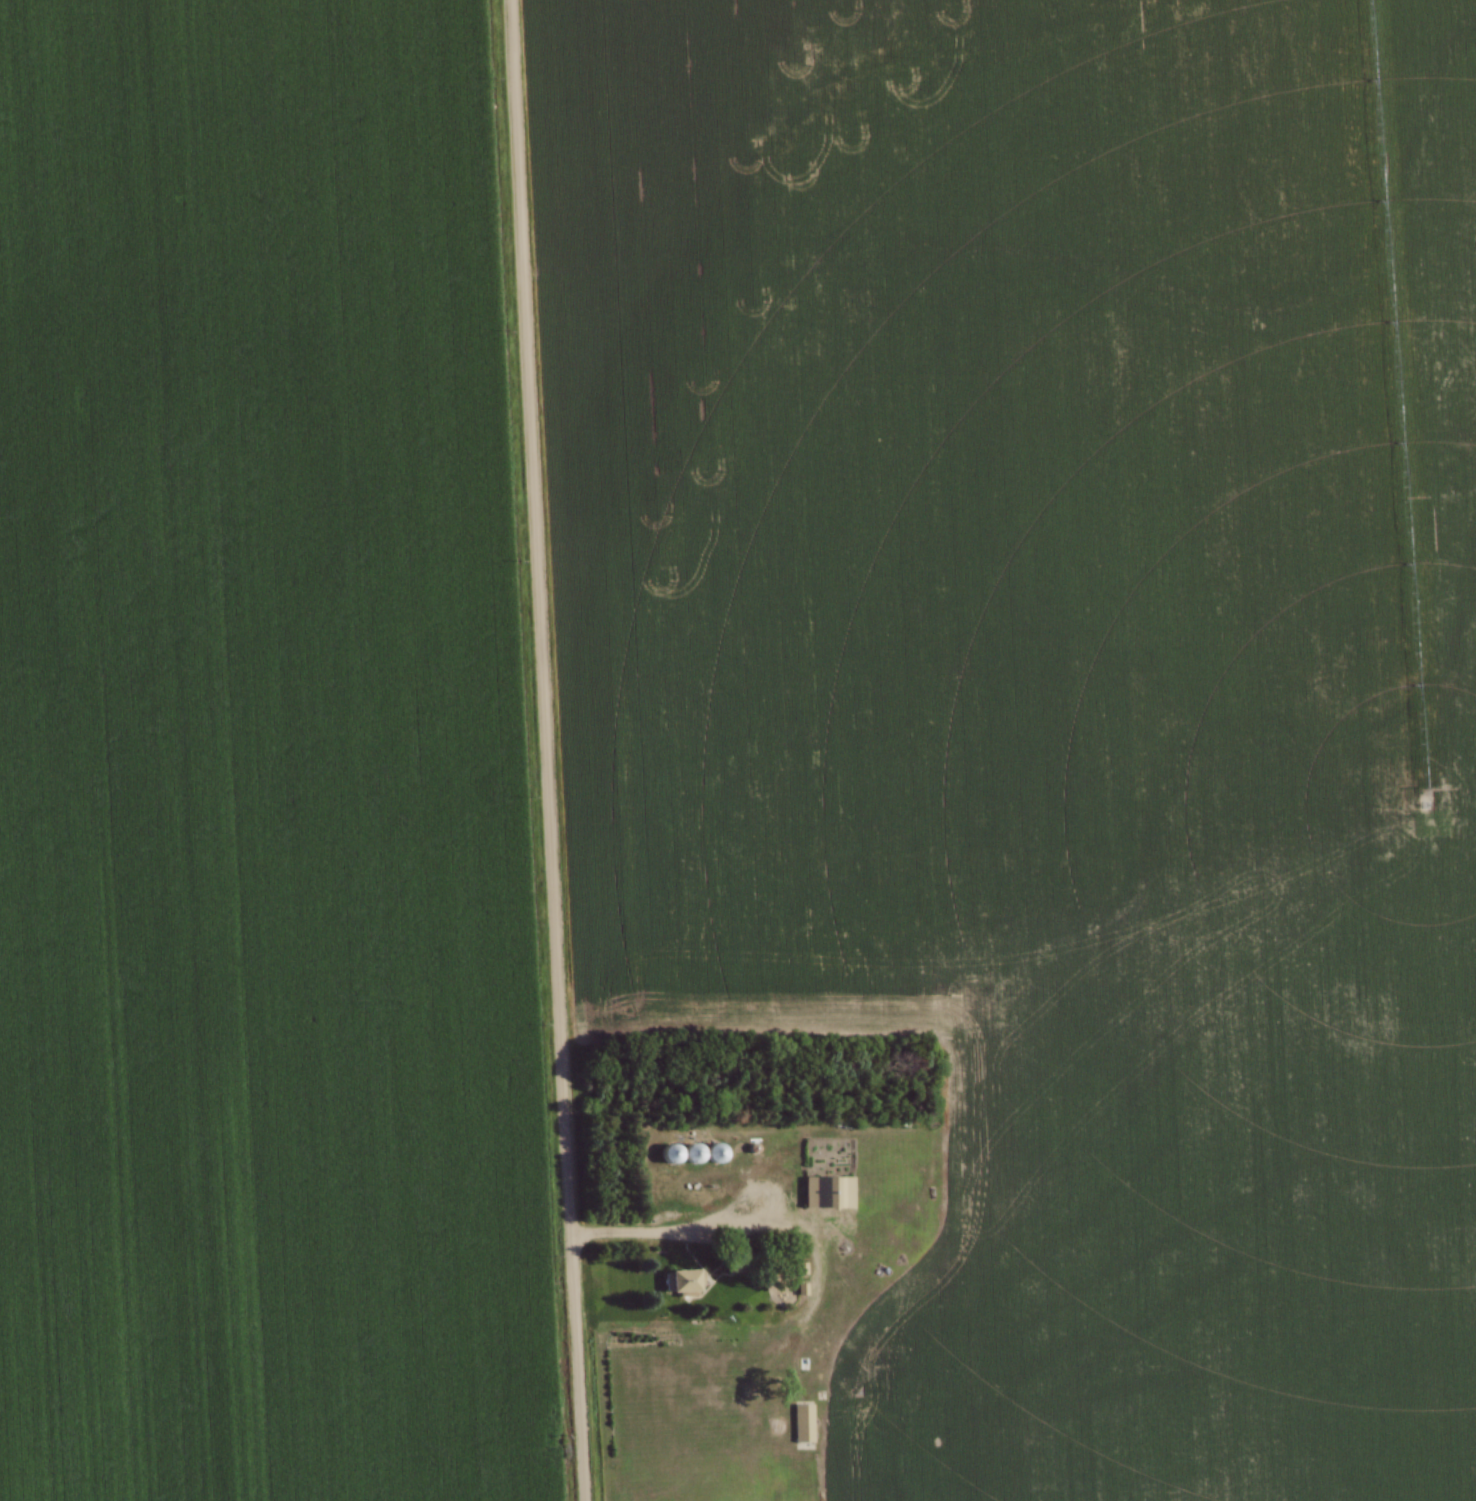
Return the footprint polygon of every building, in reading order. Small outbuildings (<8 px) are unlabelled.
[(727,1154),(715,1143),(704,1156),(715,1166),(727,1154)] [(669,1164),(680,1155),(671,1145),(661,1154),(669,1164)] [(686,1163),(700,1164),(700,1146),(686,1146),(686,1163)] [(804,1179),(804,1210),(852,1211),(852,1179),(804,1179)] [(665,1273),(665,1294),(699,1294),(699,1273),(665,1273)] [(813,1405),(794,1405),(794,1445),(813,1445),(813,1405)]
